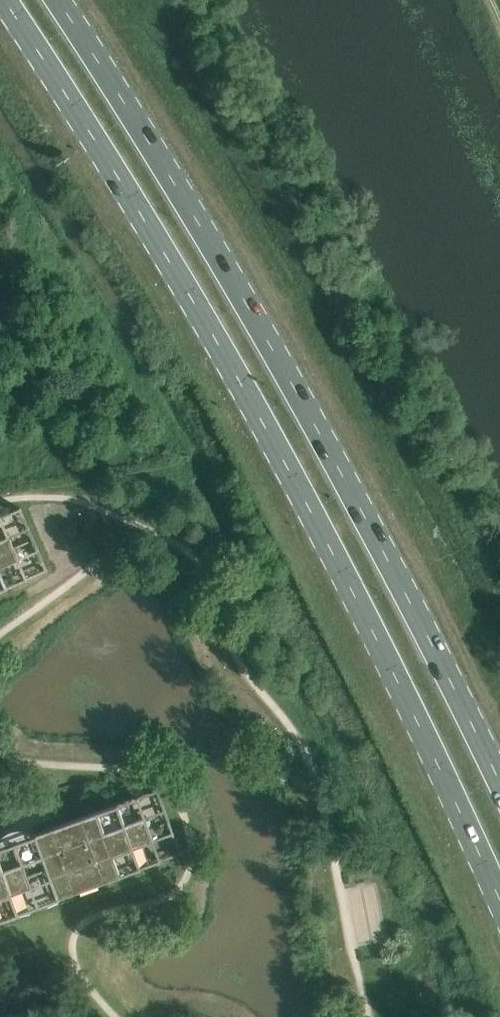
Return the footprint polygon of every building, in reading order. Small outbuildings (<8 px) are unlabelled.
[(0,516),(0,590),(47,570),(20,508),(0,516)] [(35,833),(24,837),(21,829),(22,827),(17,827),(15,827),(13,828),(10,828),(8,829),(5,831),(3,833),(2,834),(0,835),(1,836),(4,844),(0,846),(0,918),(181,853),(164,808),(158,789),(35,833)]
